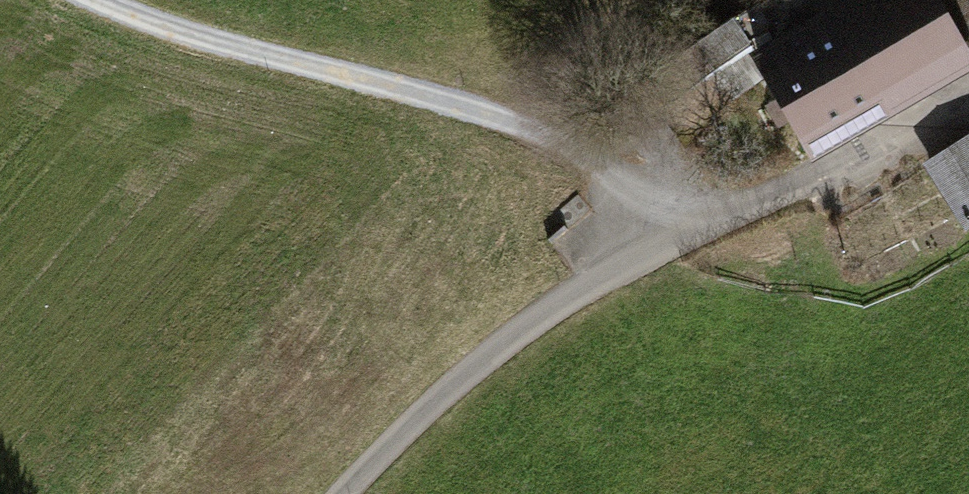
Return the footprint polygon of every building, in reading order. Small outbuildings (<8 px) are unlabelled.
[(752,56),(766,80),(814,164),(968,74),(968,47),(942,0),(813,0),(822,15),(757,53),(752,56)] [(766,80),(752,56),(757,53),(734,19),(674,61),(713,117),(766,80)] [(924,166),(967,233),(968,232),(968,138),(924,166)]
